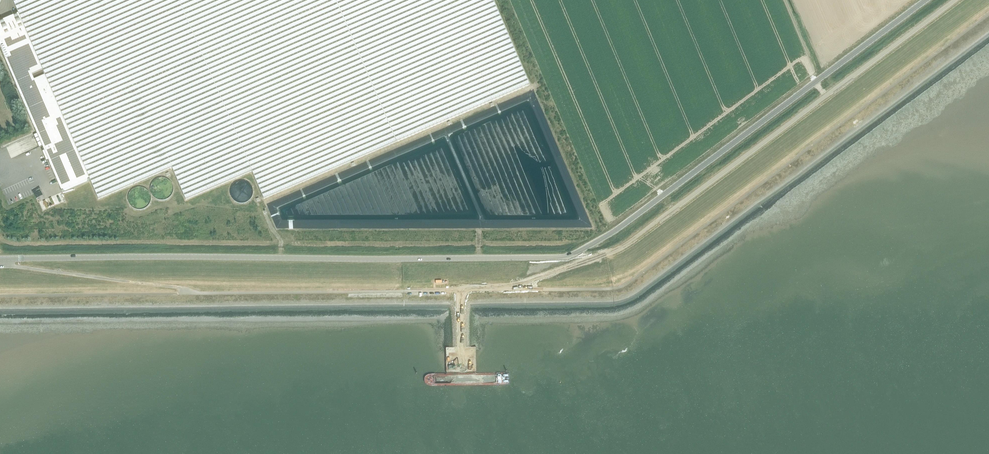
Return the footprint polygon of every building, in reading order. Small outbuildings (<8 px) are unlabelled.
[(493,0),(13,0),(18,13),(0,21),(0,47),(37,133),(42,145),(62,192),(90,180),(98,199),(172,168),(186,200),(252,171),(264,199),(529,85),(493,0)]
